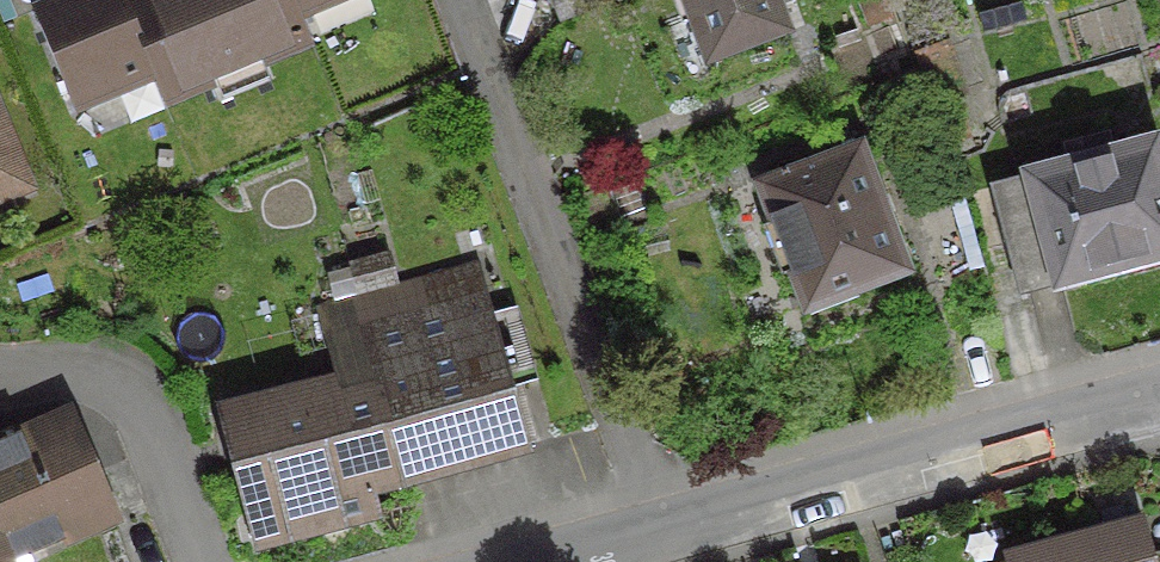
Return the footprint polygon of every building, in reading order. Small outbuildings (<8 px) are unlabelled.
[(117,0),(56,0),(26,13),(66,109),(145,76),(146,75),(118,7),(119,6),(117,0)] [(119,6),(118,7),(146,75),(145,76),(156,103),(207,82),(201,66),(246,47),(253,63),(302,42),(291,15),(289,16),(283,0),(134,0),(119,6)] [(289,16),(291,15),(327,0),(283,0),(289,16)] [(609,3),(608,0),(543,0),(552,24),(609,3)] [(685,21),(701,63),(779,35),(766,0),(664,0),(674,25),(685,21)] [(1017,290),(1159,252),(1159,213),(1144,151),(1110,160),(1107,149),(1058,162),(1061,173),(990,192),(1017,290)] [(853,151),(754,188),(800,309),(898,272),(853,151)] [(376,285),(370,261),(342,269),(348,293),(376,285)] [(348,293),(342,269),(319,276),(326,302),(349,295),(348,293)] [(470,307),(448,313),(439,280),(351,304),(372,384),(398,480),(515,447),(495,373),(489,375),(470,307)] [(363,509),(359,492),(398,482),(398,480),(372,384),(331,396),(330,394),(222,424),(254,544),(365,515),(363,509)] [(102,515),(62,422),(1,449),(0,447),(0,560),(102,515)] [(1131,526),(1016,557),(1017,561),(1014,561),(1141,561),(1131,526)]
